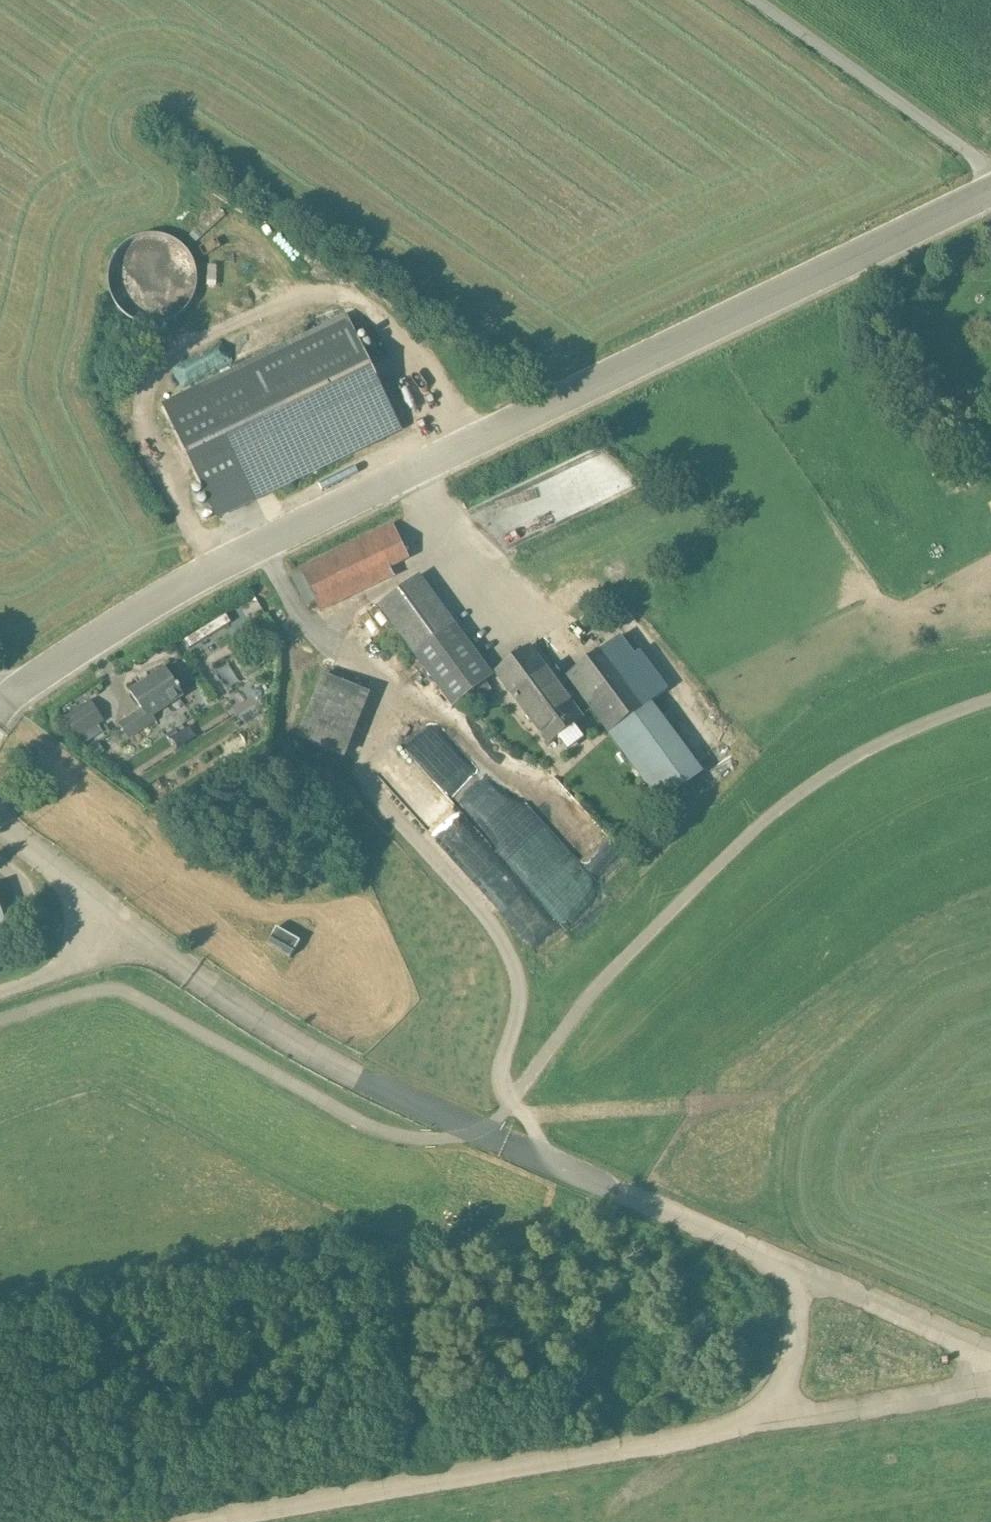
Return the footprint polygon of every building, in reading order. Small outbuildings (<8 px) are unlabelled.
[(347,319),(172,403),(225,513),(400,429),(347,319)] [(393,527),(376,536),(390,566),(408,557),(393,527)] [(376,536),(303,571),(318,605),(354,588),(392,570),(390,566),(376,536)] [(454,625),(419,576),(380,605),(416,654),(454,625)] [(354,588),(318,605),(325,619),(360,603),(354,588)] [(577,628),(590,612),(583,606),(569,621),(577,628)] [(454,625),(416,654),(453,704),(473,689),(480,698),(492,690),(484,680),(491,676),(454,625)] [(621,637),(567,677),(571,682),(610,735),(619,728),(650,705),(669,691),(640,652),(635,656),(621,637)] [(530,646),(495,673),(549,746),(585,720),(562,689),(571,682),(567,677),(558,684),(530,646)] [(142,709),(119,724),(128,738),(155,720),(152,715),(183,695),(179,689),(181,688),(179,685),(177,686),(166,669),(131,692),(142,709)] [(368,693),(324,675),(298,735),(344,755),(368,693)] [(88,702),(64,717),(72,729),(80,724),(96,714),(88,702)] [(650,705),(619,728),(669,797),(701,774),(650,705)] [(80,724),(72,729),(80,742),(89,737),(80,724)] [(485,839),(405,749),(376,775),(536,954),(566,929),(485,839)] [(554,777),(526,803),(596,880),(624,854),(554,777)] [(526,803),(485,839),(566,929),(607,892),(596,880),(526,803)] [(279,925),(270,942),(295,955),(304,937),(279,925)]
